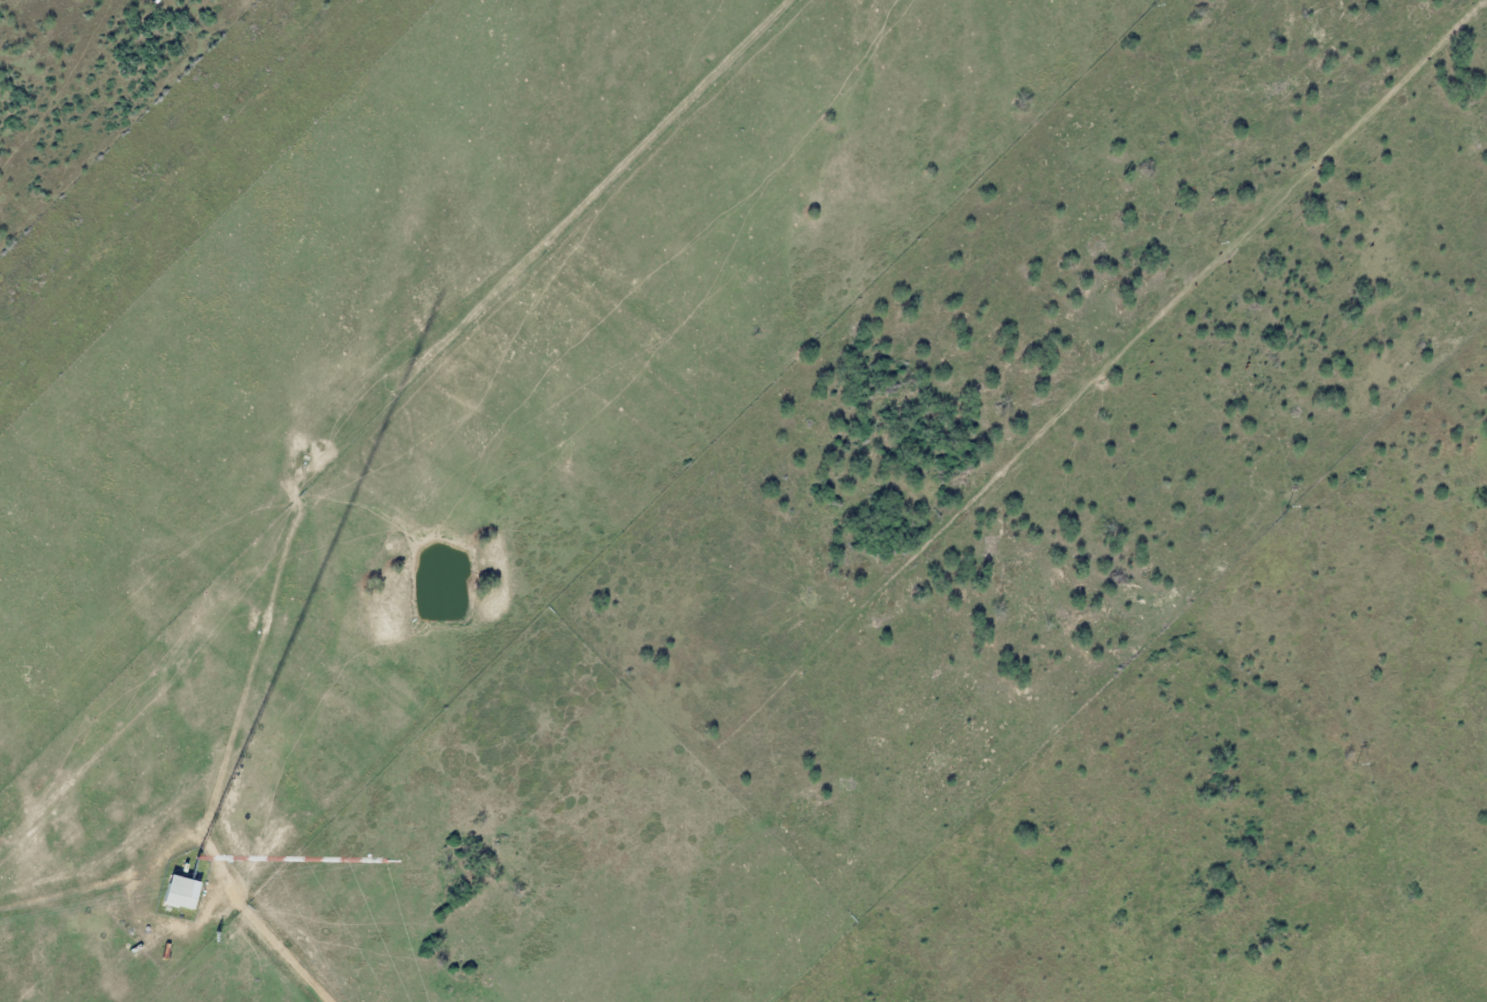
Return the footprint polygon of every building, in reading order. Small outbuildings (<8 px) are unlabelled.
[(169,874),(197,882),(191,909),(162,901),(169,874)]
